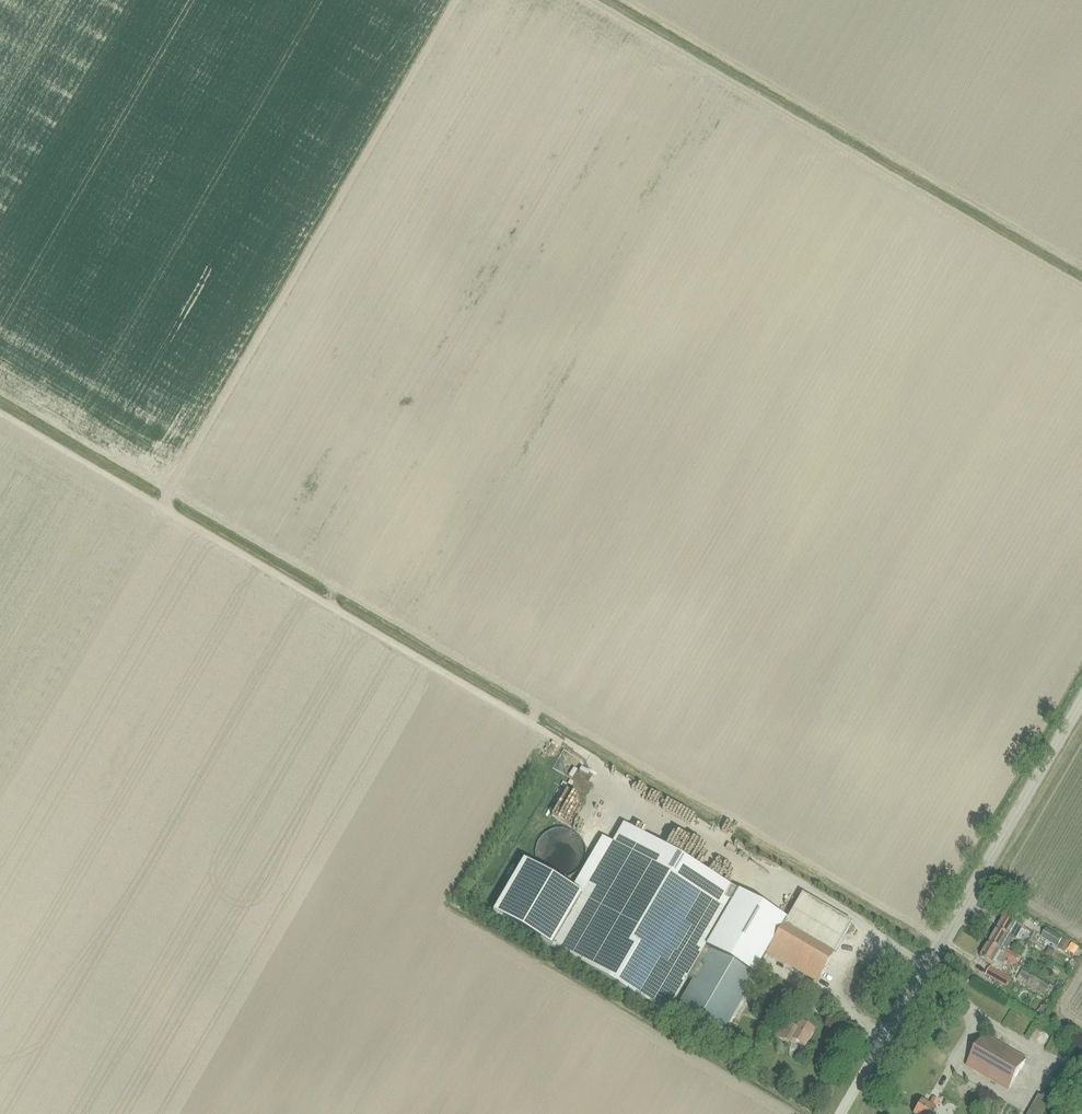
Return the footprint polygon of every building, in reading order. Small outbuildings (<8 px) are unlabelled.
[(577,768),(579,762),(563,755),(561,761),(577,768)] [(580,830),(584,821),(571,816),(569,821),(560,817),(558,821),(580,830)] [(673,828),(689,837),(692,830),(677,822),(673,828)] [(584,894),(553,947),(666,1014),(671,1006),(676,1009),(676,1010),(721,1037),(770,955),(767,953),(786,920),(738,892),(728,909),(614,842),(584,894)] [(553,947),(584,894),(536,866),(505,918),(553,947)] [(817,982),(851,924),(801,895),(786,920),(767,953),(770,955),(817,982)] [(1005,915),(997,930),(1009,937),(1013,939),(1014,938),(1016,939),(1024,926),(1005,915)] [(1041,938),(1057,947),(1058,946),(1063,949),(1067,943),(1062,940),(1063,939),(1046,929),(1041,938)] [(997,930),(988,944),(1000,951),(1001,950),(1007,953),(1009,950),(1008,949),(1013,939),(1009,937),(997,930)] [(992,965),(1000,951),(988,944),(980,958),(992,965)] [(1010,961),(1014,953),(1009,950),(1007,953),(1005,958),(1010,961)] [(1014,953),(1010,961),(1015,964),(1019,956),(1014,953)] [(773,968),(777,963),(769,957),(766,962),(773,968)] [(990,968),(986,976),(1001,985),(1004,979),(998,976),(1000,974),(990,968)] [(1016,978),(1035,988),(1040,978),(1021,969),(1016,978)] [(1043,996),(1037,1011),(1045,1015),(1052,1000),(1043,996)] [(788,1044),(790,1039),(804,1047),(813,1031),(799,1023),(795,1030),(783,1023),(775,1037),(788,1044)] [(984,1035),(966,1067),(1008,1091),(1026,1060),(984,1035)] [(1076,1078),(1059,1068),(1042,1098),(1039,1096),(1028,1113),(1059,1113),(1062,1109),(1059,1107),(1076,1078)] [(1008,1092),(1005,1098),(1017,1105),(1020,1099),(1008,1092)] [(939,1101),(933,1097),(928,1105),(920,1101),(913,1113),(933,1113),(936,1110),(934,1109),(939,1101)]
